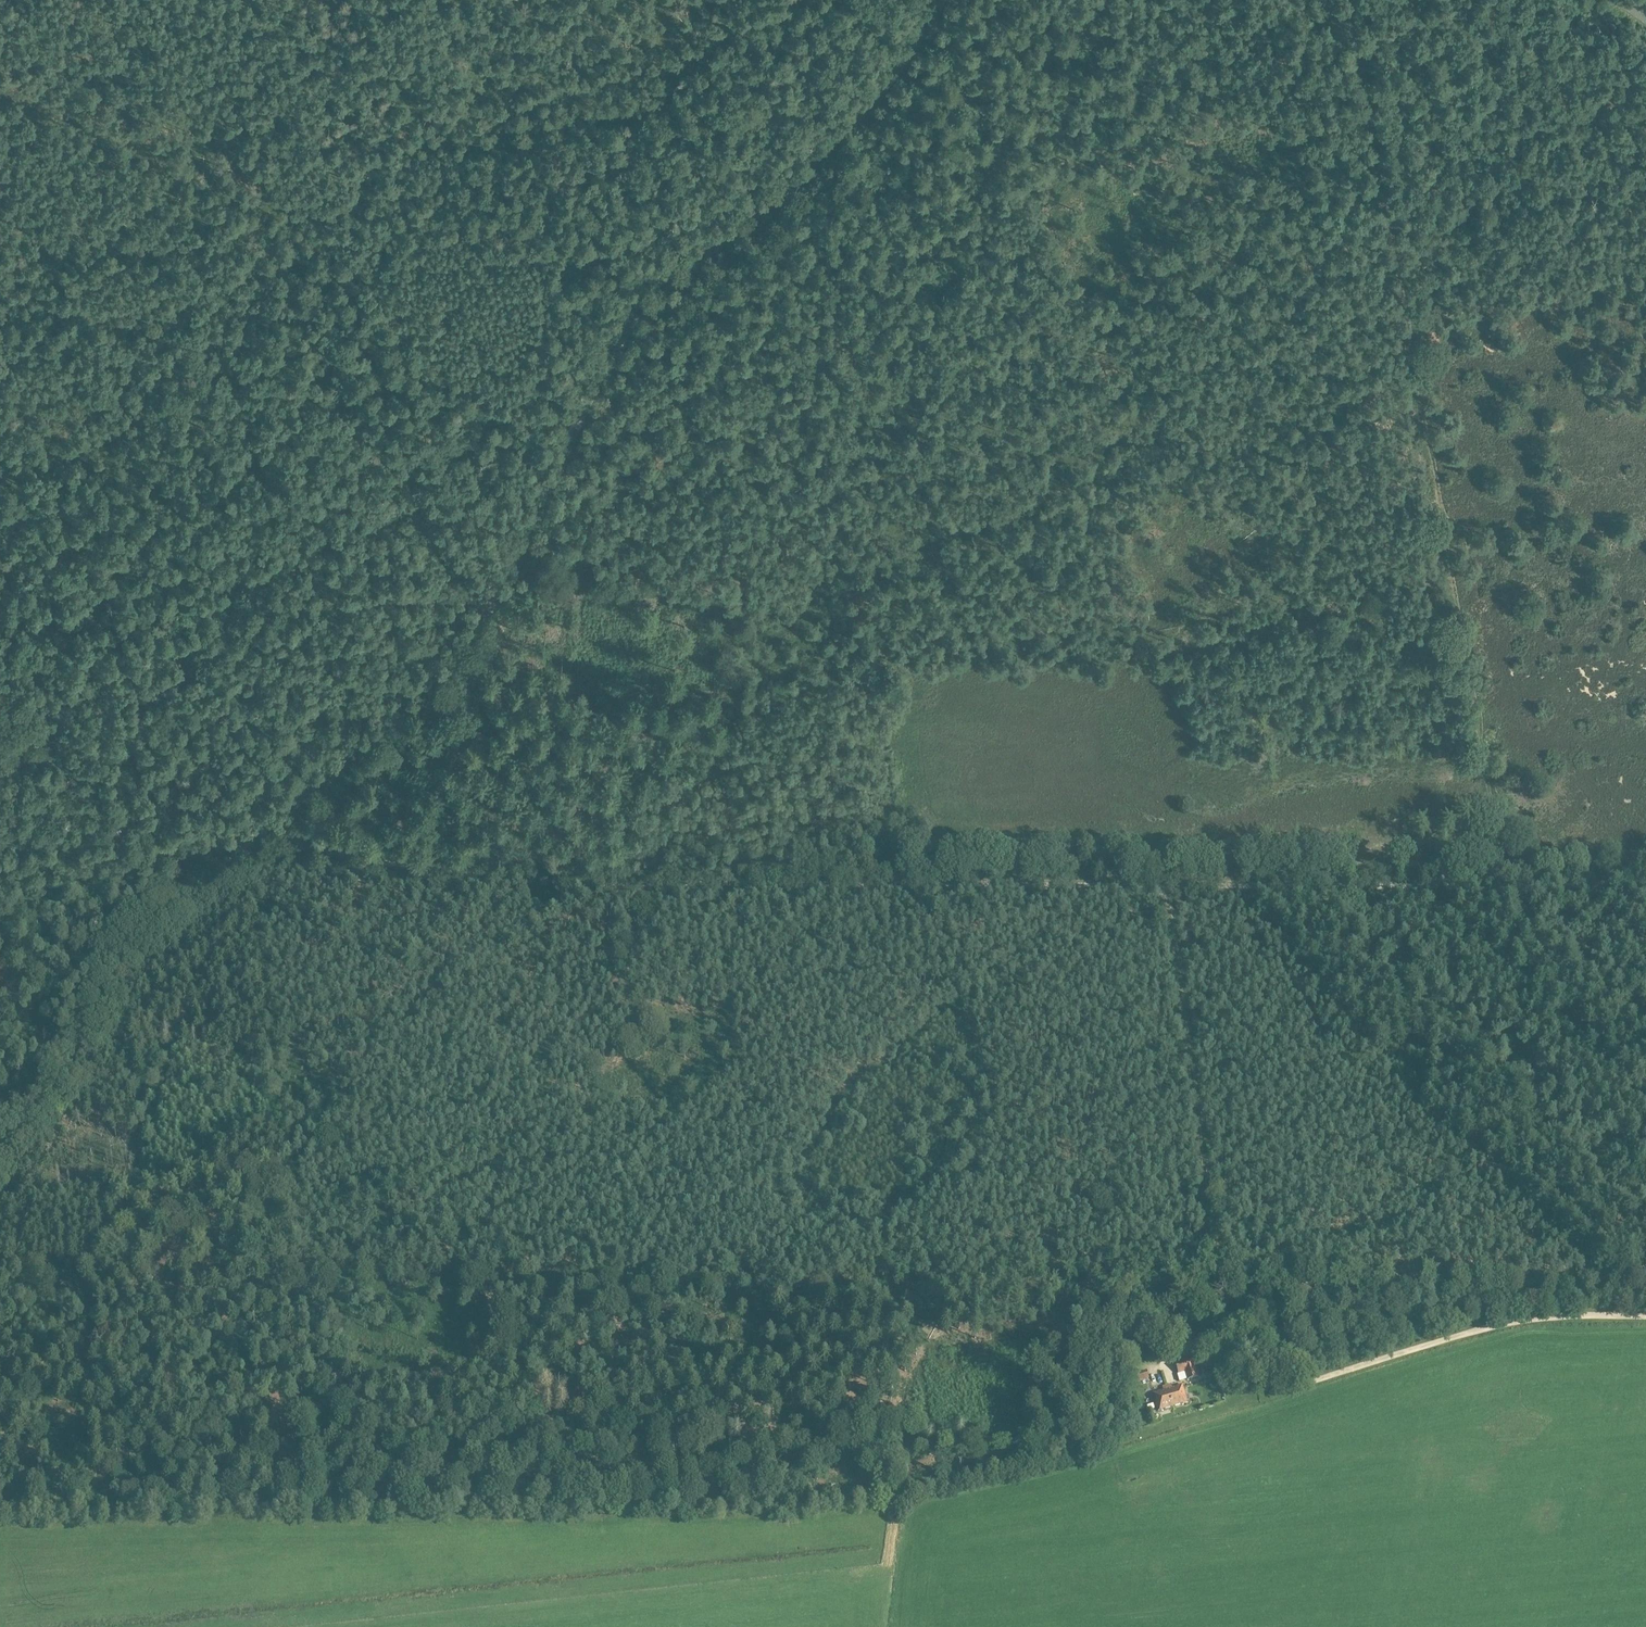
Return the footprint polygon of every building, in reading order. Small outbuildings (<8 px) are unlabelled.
[(1193,1358),(1175,1363),(1178,1374),(1184,1373),(1186,1381),(1198,1377),(1193,1358)] [(1147,1371),(1135,1374),(1137,1383),(1149,1380),(1147,1371)] [(772,1396),(780,1395),(779,1383),(770,1384),(772,1396)] [(1163,1391),(1153,1394),(1158,1411),(1187,1403),(1182,1386),(1171,1389),(1170,1385),(1162,1387),(1163,1391)]
